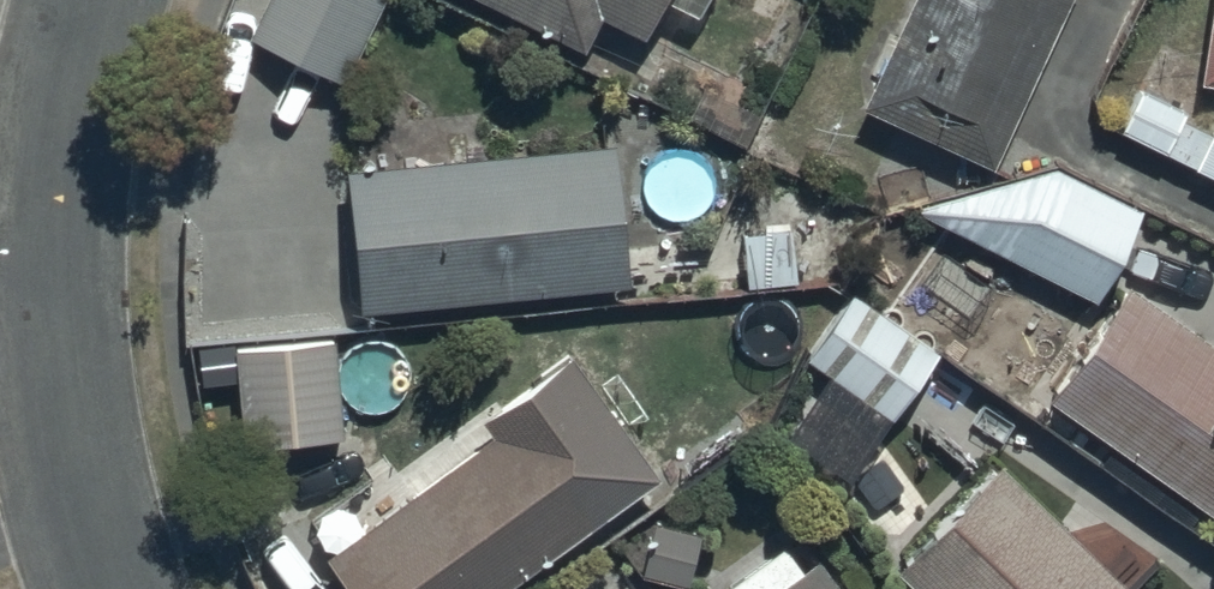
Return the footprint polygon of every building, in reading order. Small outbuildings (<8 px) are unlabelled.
[(374,0),(255,0),(244,23),(342,69),(374,0)] [(580,31),(596,0),(518,0),(580,31)] [(637,20),(647,0),(597,0),(637,20)] [(856,84),(988,148),(1060,0),(895,0),(856,84)] [(1196,66),(1213,69),(1213,0),(1205,0),(1196,66)] [(1205,121),(1176,107),(1182,94),(1135,71),(1112,118),(1198,158),(1200,153),(1213,160),(1213,104),(1205,121)] [(611,127),(340,152),(353,292),(624,267),(611,127)] [(1052,149),(913,193),(1086,286),(1135,194),(1052,149)] [(1045,383),(1213,502),(1213,333),(1122,269),(1045,383)] [(933,339),(845,275),(798,340),(824,359),(780,420),(842,465),(933,339)] [(334,327),(230,332),(234,429),(338,424),(334,327)] [(366,588),(470,588),(656,459),(569,335),(475,400),(488,419),(326,531),(366,588)] [(893,551),(932,588),(1144,588),(996,444),(893,551)] [(813,542),(799,552),(780,527),(719,573),(732,588),(848,588),(813,542)]
